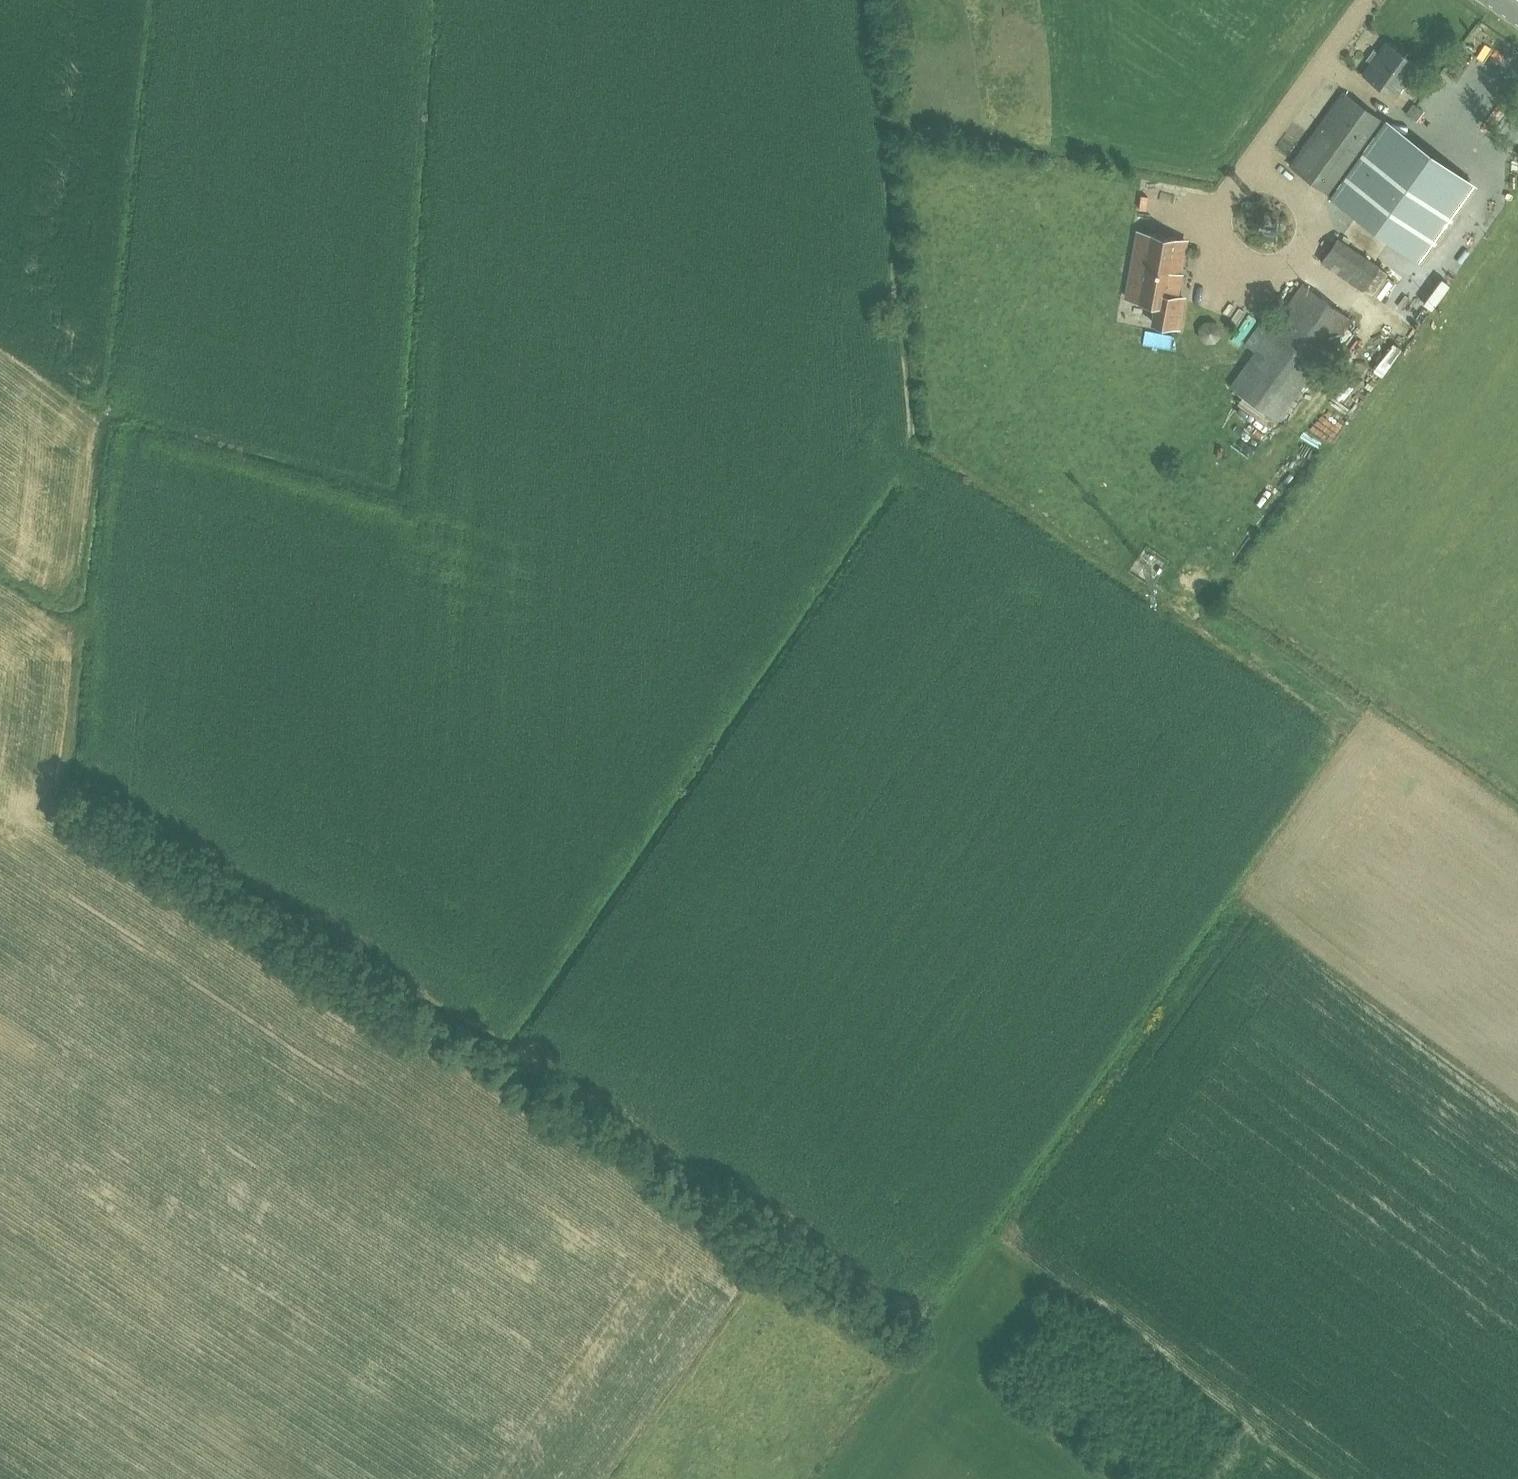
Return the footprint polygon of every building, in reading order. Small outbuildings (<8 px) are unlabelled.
[(1395,98),(1418,65),(1386,42),(1362,74),(1395,98)] [(1384,122),(1358,103),(1352,98),(1343,91),(1290,165),(1304,176),(1305,176),(1331,195),(1376,133),(1376,132),(1384,122)] [(1387,141),(1341,204),(1407,251),(1452,188),(1387,141)] [(1185,241),(1138,232),(1126,298),(1156,303),(1153,323),(1178,327),(1183,298),(1175,297),(1185,241)] [(1366,288),(1381,265),(1338,237),(1323,259),(1366,288)] [(1244,344),(1254,351),(1229,385),(1278,421),(1352,318),(1303,283),(1273,325),(1263,318),(1244,344)] [(1400,343),(1381,369),(1390,375),(1409,349),(1400,343)]
